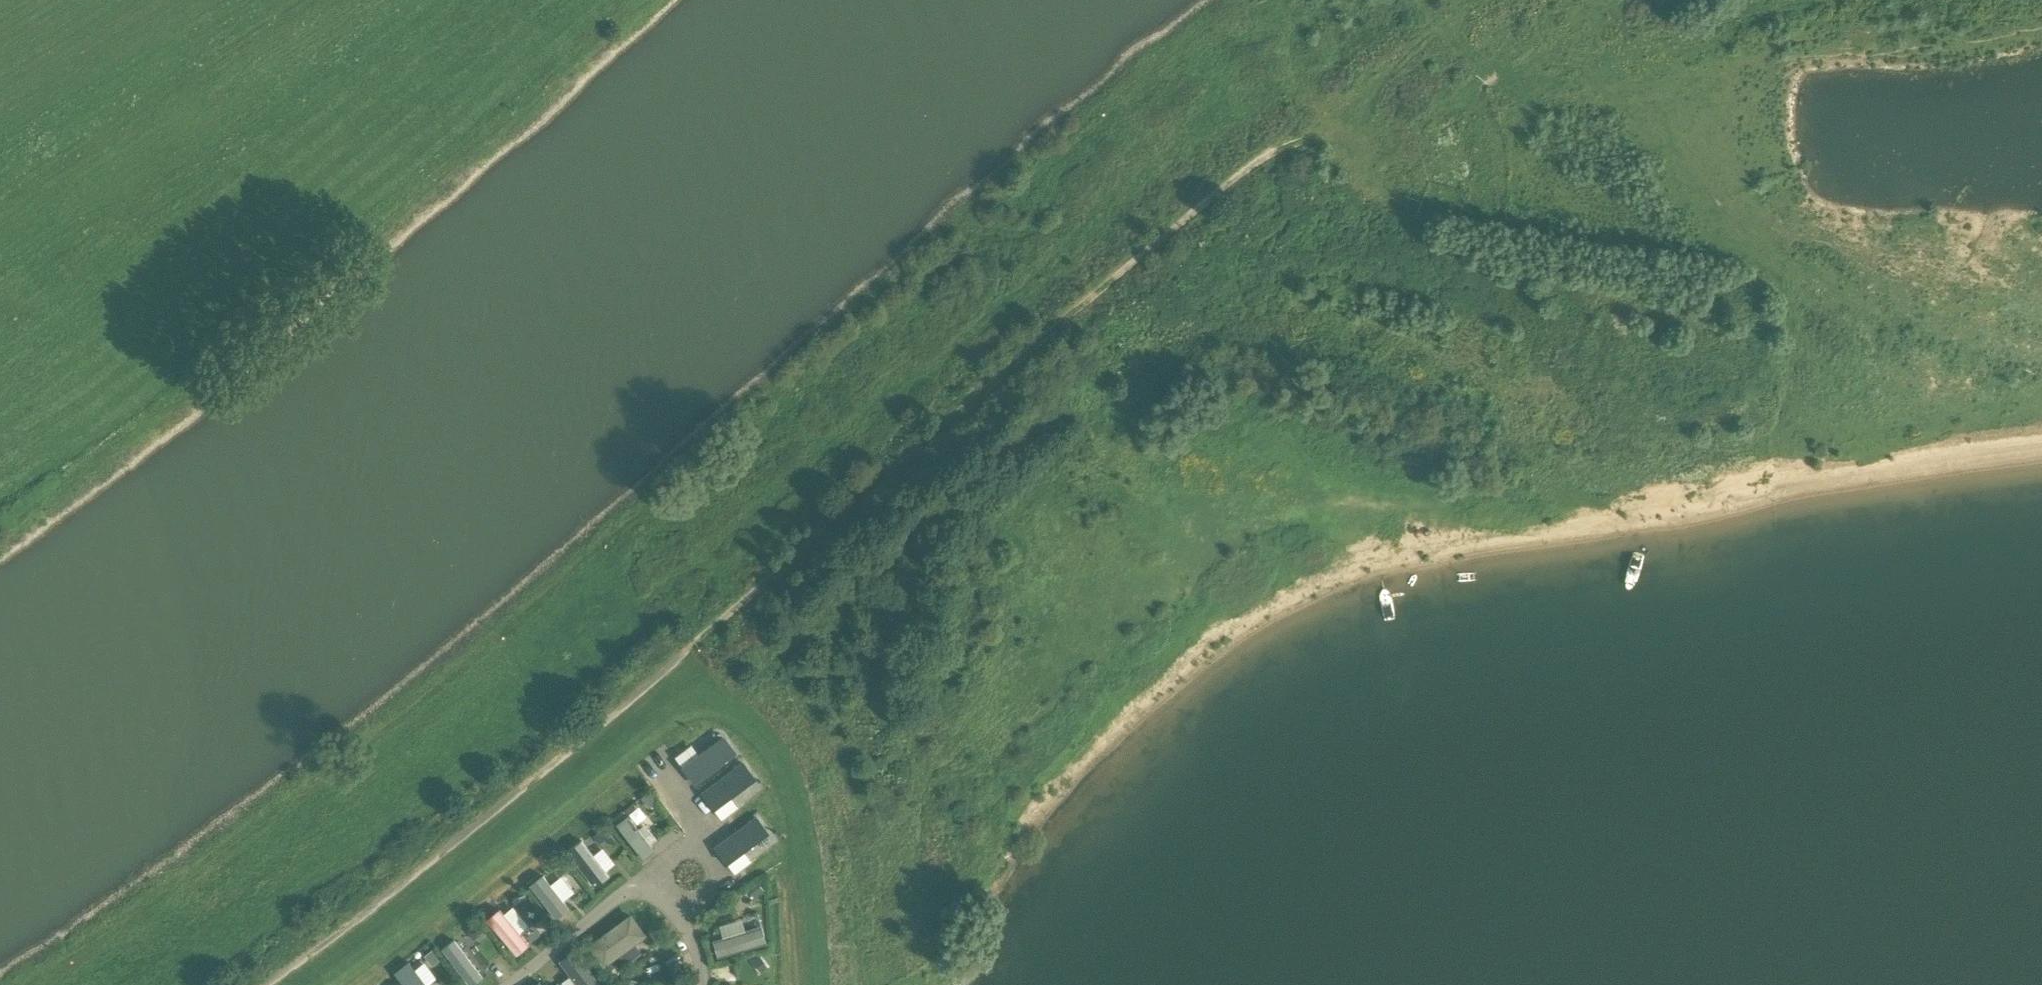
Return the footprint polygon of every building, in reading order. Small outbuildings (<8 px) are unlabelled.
[(725,736),(683,768),(695,785),(738,754),(725,736)] [(745,762),(702,794),(715,812),(758,780),(745,762)] [(656,802),(649,793),(642,799),(650,808),(656,802)] [(629,815),(617,824),(644,860),(656,851),(629,815)] [(771,834),(757,816),(715,848),(729,866),(771,834)] [(608,826),(594,837),(599,845),(614,834),(608,826)] [(583,840),(568,852),(596,889),(611,877),(583,840)] [(564,862),(554,869),(560,876),(570,869),(564,862)] [(544,876),(530,886),(556,920),(569,909),(544,876)] [(749,890),(756,899),(766,892),(759,883),(749,890)] [(526,896),(512,900),(514,909),(529,905),(526,896)] [(500,910),(487,920),(517,957),(530,946),(500,910)] [(648,936),(632,914),(588,947),(604,969),(648,936)] [(479,925),(468,933),(474,941),(485,932),(479,925)] [(763,927),(714,942),(719,959),(768,944),(763,927)] [(442,950),(469,984),(476,984),(484,978),(454,940),(442,950)] [(765,950),(752,957),(759,968),(771,961),(765,950)] [(433,951),(425,956),(432,967),(440,960),(433,951)] [(576,951),(560,963),(576,984),(601,984),(576,951)] [(394,974),(403,984),(426,984),(409,962),(394,974)] [(427,982),(429,984),(439,984),(434,977),(427,982)]
